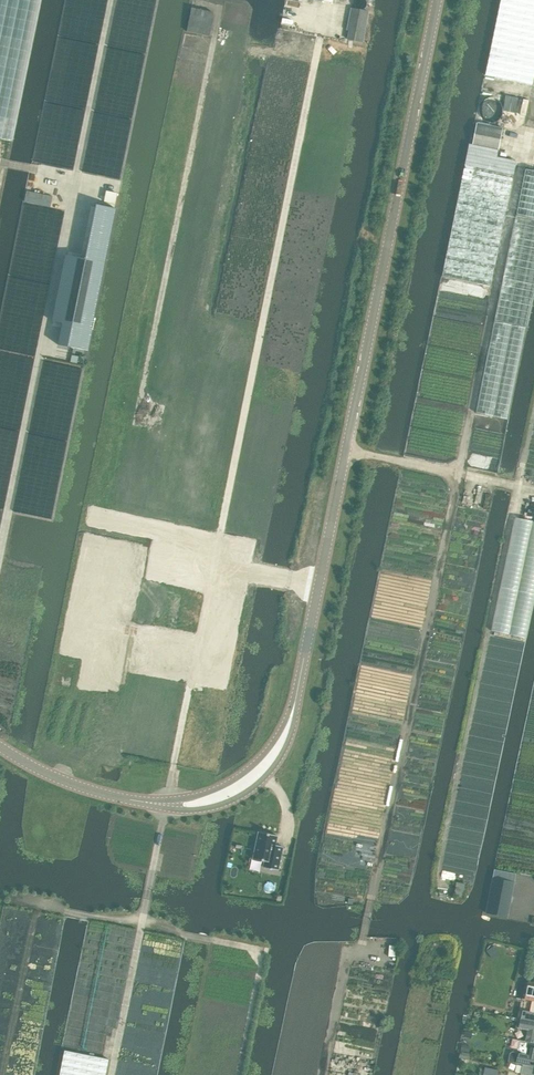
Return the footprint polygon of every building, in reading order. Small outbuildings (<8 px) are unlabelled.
[(11,140),(12,140),(41,0),(0,0),(0,138),(11,140)] [(485,75),(532,85),(533,77),(533,0),(501,0),(485,75)] [(350,8),(346,30),(349,30),(347,39),(362,42),(364,33),(368,11),(350,8)] [(505,95),(502,110),(515,113),(518,98),(505,95)] [(523,99),(520,115),(525,116),(528,101),(523,99)] [(469,143),(464,165),(513,175),(516,161),(496,156),(502,128),(476,122),(472,144),(469,143)] [(513,175),(464,165),(441,276),(490,286),(513,175)] [(526,169),(516,216),(533,220),(533,171),(526,169)] [(106,191),(104,201),(115,204),(117,193),(106,191)] [(65,255),(52,321),(63,323),(59,345),(84,350),(87,351),(116,209),(114,209),(96,205),(85,259),(65,255)] [(516,216),(476,414),(507,420),(533,291),(533,220),(516,216)] [(72,355),(70,362),(77,363),(78,356),(72,355)] [(81,529),(55,659),(78,664),(71,696),(72,696),(73,693),(91,697),(91,699),(98,700),(98,698),(117,702),(116,705),(117,705),(134,622),(134,621),(135,619),(150,543),(81,529)] [(261,832),(258,832),(253,859),(264,861),(263,867),(278,870),(283,846),(275,845),(277,836),(261,832)] [(486,912),(508,917),(516,874),(494,869),(486,912)] [(466,884),(456,882),(454,896),(463,897),(466,884)] [(533,1002),(533,983),(527,982),(524,1000),(533,1002)] [(521,1017),(533,1020),(533,1006),(533,1012),(521,1010),(520,1017),(521,1017)] [(525,1041),(533,1043),(533,1020),(521,1017),(519,1027),(528,1028),(525,1041)] [(510,1061),(533,1066),(533,1043),(525,1041),(518,1039),(517,1048),(518,1050),(516,1052),(512,1051),(509,1052),(508,1060),(510,1061)] [(460,1050),(468,1051),(470,1045),(462,1043),(460,1050)] [(108,1060),(64,1051),(59,1074),(105,1074),(108,1060)] [(521,1074),(526,1074),(533,1074),(533,1067),(522,1065),(521,1074)]
